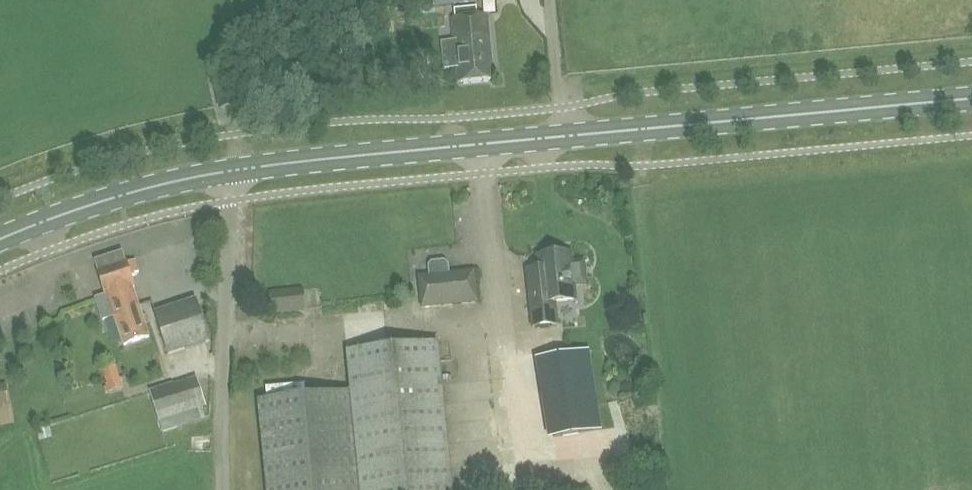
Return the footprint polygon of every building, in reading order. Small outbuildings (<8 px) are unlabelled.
[(410,9),(394,11),(396,28),(438,24),(447,23),(445,5),(475,2),(474,0),(409,0),(410,9)] [(494,79),(490,37),(488,16),(478,17),(477,7),(454,10),(455,19),(452,19),(458,82),(494,79)] [(114,317),(115,320),(141,311),(133,288),(135,287),(131,277),(135,276),(134,274),(139,273),(136,261),(127,264),(126,262),(125,262),(122,253),(96,262),(99,271),(98,271),(106,296),(96,299),(103,320),(114,317)] [(527,270),(533,327),(557,325),(555,303),(575,301),(573,285),(581,285),(584,280),(585,276),(584,271),(582,266),(579,263),(571,263),(570,253),(538,256),(539,269),(527,270)] [(478,303),(474,271),(448,274),(448,265),(444,262),(432,263),(429,267),(430,276),(418,277),(422,309),(478,303)] [(273,314),(305,310),(302,290),(270,294),(273,314)] [(196,300),(155,313),(169,355),(209,342),(196,300)] [(149,337),(141,311),(115,320),(123,346),(149,337)] [(437,343),(347,352),(351,392),(259,402),(267,489),(452,489),(437,343)] [(554,438),(602,431),(589,352),(542,359),(554,438)] [(151,394),(162,431),(205,418),(202,408),(205,406),(198,383),(175,391),(174,387),(151,394)] [(0,386),(0,408),(11,406),(7,385),(0,386)]
